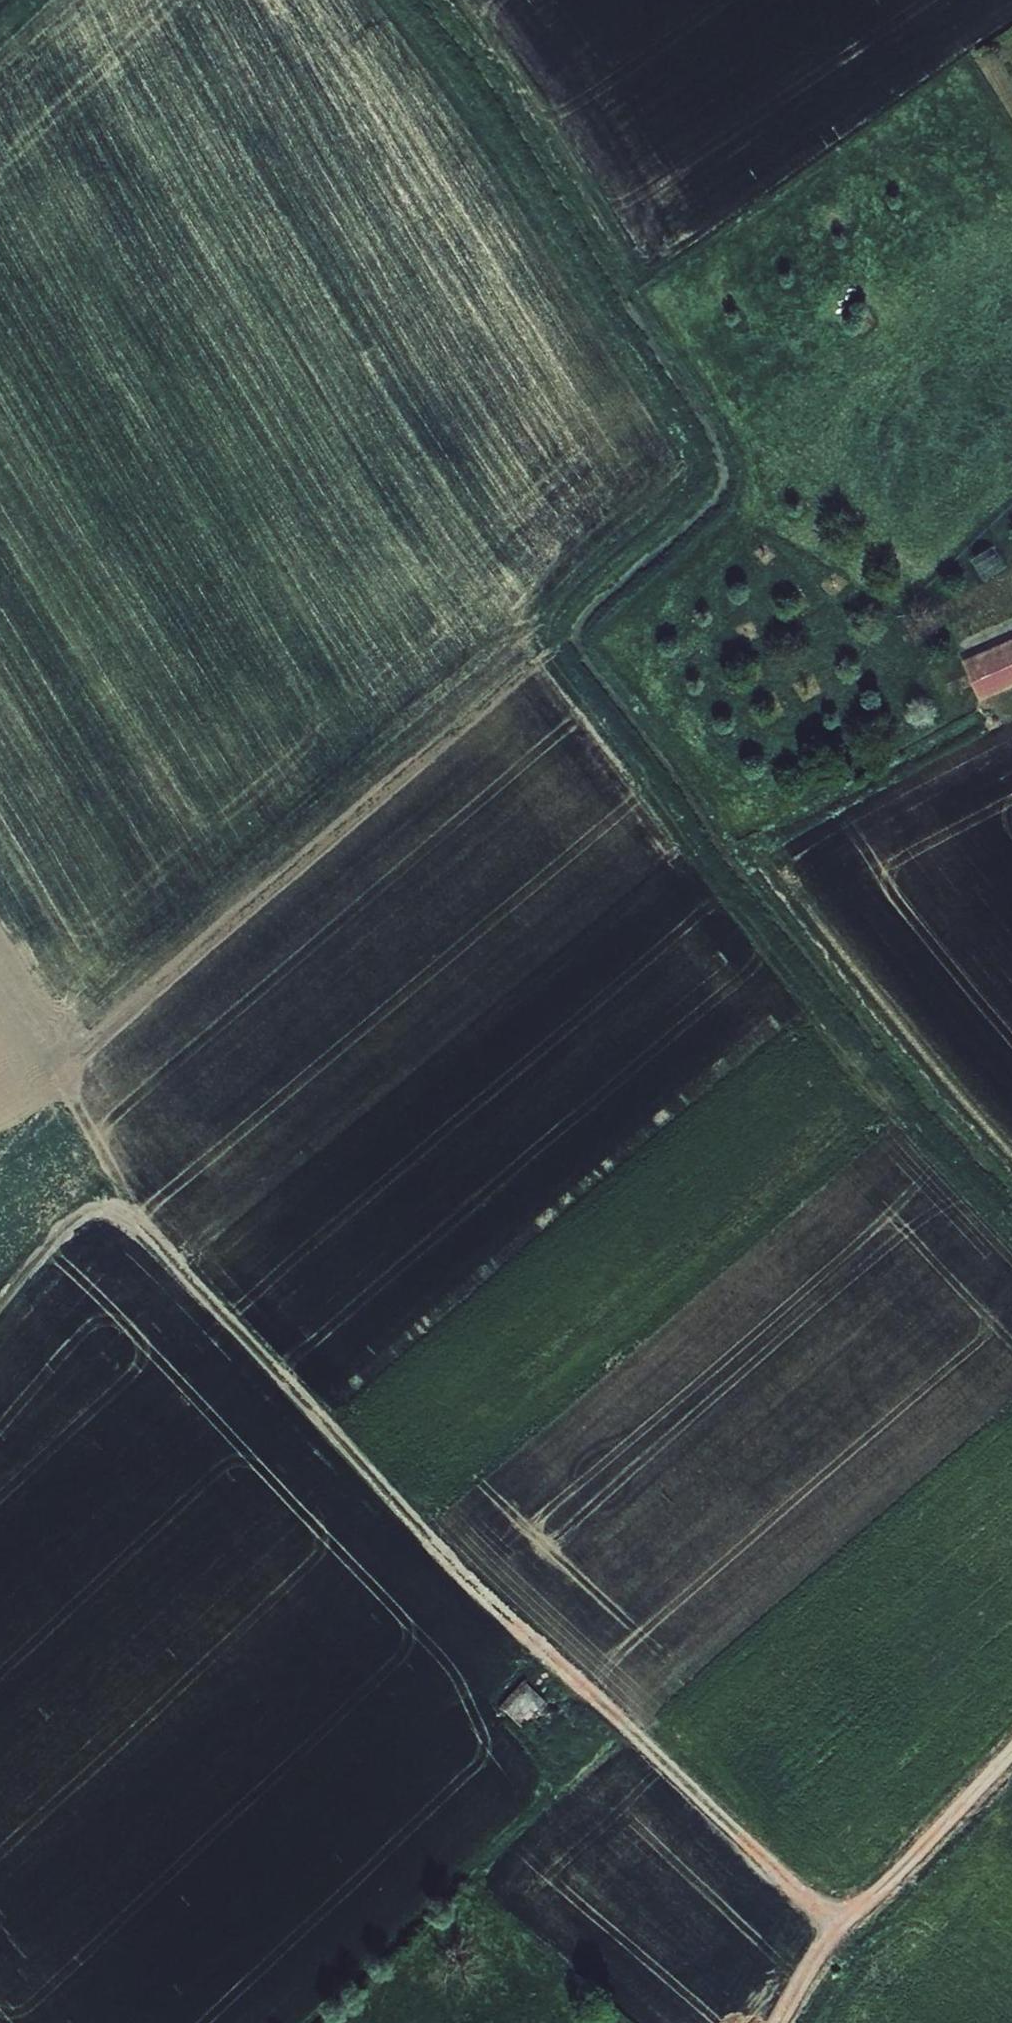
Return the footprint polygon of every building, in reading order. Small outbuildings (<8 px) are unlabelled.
[(980,701),(1011,687),(1011,639),(963,661),(980,701)] [(533,1661),(496,1694),(529,1730),(567,1697),(533,1661)]
